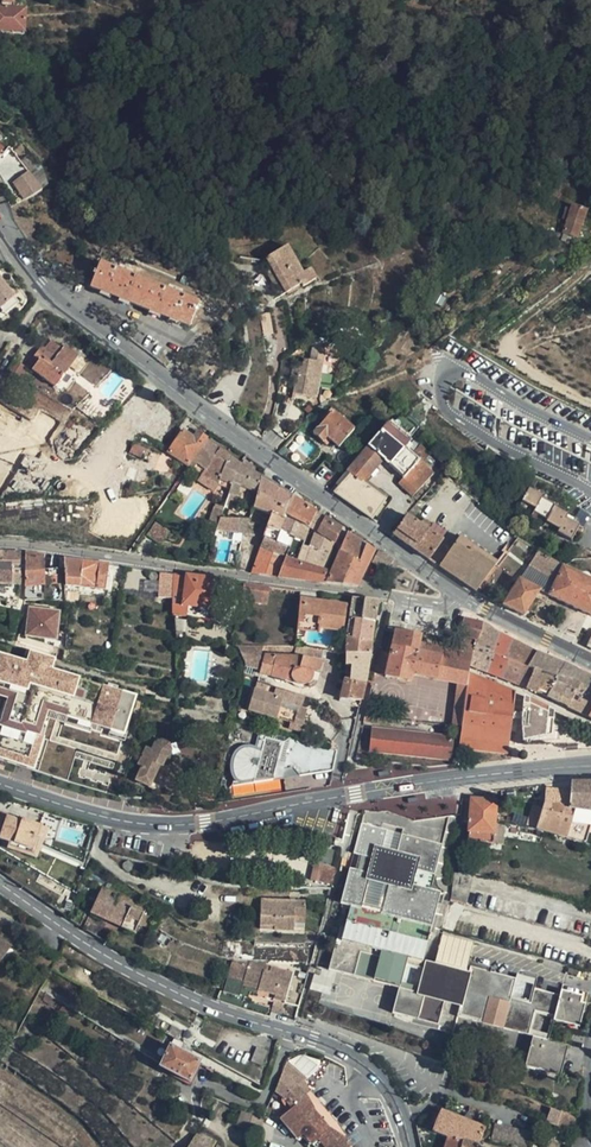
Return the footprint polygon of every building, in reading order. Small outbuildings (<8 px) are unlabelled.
[(14,0),(1,0),(1,8),(0,8),(0,30),(23,32),(25,10),(14,9),(14,0)] [(17,199),(27,193),(16,176),(7,182),(17,199)] [(585,214),(571,208),(562,233),(576,239),(585,214)] [(302,274),(287,247),(265,259),(286,293),(300,285),(302,287),(316,279),(310,269),(302,274)] [(90,288),(165,319),(189,328),(198,304),(99,263),(90,288)] [(0,307),(8,301),(15,296),(0,278),(0,307)] [(8,301),(0,307),(4,312),(12,306),(8,301)] [(273,334),(269,315),(260,316),(263,336),(273,334)] [(52,341),(46,348),(58,357),(64,349),(52,341)] [(58,357),(46,348),(44,347),(29,367),(55,387),(78,357),(66,348),(64,349),(58,357)] [(291,358),(288,357),(282,361),(279,376),(294,379),(294,377),(299,378),(296,394),(315,397),(324,351),(314,349),(311,361),(302,360),(301,367),(290,365),(291,358)] [(16,362),(8,375),(20,381),(21,382),(28,369),(16,362)] [(99,416),(102,410),(88,400),(84,406),(79,402),(75,407),(99,425),(103,419),(102,419),(99,416)] [(327,439),(331,443),(339,449),(354,431),(333,413),(313,435),(323,444),(327,439)] [(409,444),(388,426),(370,447),(369,448),(384,462),(390,467),(405,450),(410,445),(409,444)] [(168,454),(189,467),(189,466),(207,439),(198,433),(194,438),(184,431),(168,454)] [(230,490),(240,465),(213,443),(207,439),(189,466),(189,467),(202,475),(206,478),(219,486),(230,490)] [(145,450),(134,445),(130,453),(141,458),(145,450)] [(431,456),(421,446),(415,452),(425,462),(431,456)] [(384,462),(369,448),(336,486),(339,488),(335,494),(354,508),(368,488),(364,485),(384,462)] [(399,485),(413,498),(434,476),(405,450),(390,467),(404,480),(399,485)] [(161,456),(151,452),(147,461),(157,465),(161,456)] [(247,490),(258,493),(261,477),(240,465),(230,490),(228,495),(227,499),(238,502),(239,497),(239,493),(244,492),(247,490)] [(148,481),(151,473),(145,470),(142,479),(148,481)] [(215,492),(219,486),(206,478),(202,475),(198,481),(215,492)] [(272,514),(261,547),(273,552),(279,535),(281,532),(294,497),(282,489),(261,477),(258,493),(254,508),(272,514)] [(367,517),(372,520),(386,501),(368,488),(354,508),(355,508),(367,517)] [(543,499),(529,491),(518,510),(545,526),(547,524),(559,531),(557,534),(571,542),(580,528),(566,520),(568,517),(555,509),(556,508),(542,500),(543,499)] [(317,513),(294,497),(281,532),(304,542),(309,528),(317,513)] [(221,519),(224,511),(216,508),(212,522),(220,525),(221,519)] [(235,571),(251,574),(261,547),(272,514),(254,508),(251,521),(247,535),(243,535),(235,571)] [(408,512),(393,535),(429,560),(444,537),(408,512)] [(320,515),(317,513),(309,528),(316,532),(318,533),(325,518),(320,515)] [(342,530),(325,518),(318,533),(335,544),(342,530)] [(217,533),(238,534),(239,520),(221,519),(220,525),(217,533)] [(238,534),(243,535),(247,535),(251,521),(239,520),(238,534)] [(155,522),(146,535),(160,544),(168,531),(155,522)] [(256,574),(278,577),(285,558),(298,562),(304,545),(304,542),(281,532),(279,535),(273,552),(261,547),(251,574),(256,574)] [(335,545),(335,544),(318,533),(316,532),(310,548),(313,549),(308,565),(326,571),(334,548),(335,545)] [(359,563),(366,546),(350,535),(349,534),(341,552),(359,563)] [(477,591),(497,562),(460,536),(439,566),(477,591)] [(311,582),(327,584),(332,573),(326,571),(308,565),(313,549),(310,548),(304,545),(298,562),(285,558),(278,577),(311,582)] [(332,573),(327,584),(358,588),(375,552),(366,546),(359,563),(341,552),(332,573)] [(20,564),(21,552),(0,550),(0,564),(20,564)] [(394,560),(379,551),(372,563),(378,566),(388,572),(390,567),(392,564),(394,560)] [(509,610),(524,617),(536,599),(540,592),(548,596),(549,597),(550,595),(562,568),(538,552),(503,607),(509,610)] [(26,553),(26,588),(46,586),(53,585),(59,585),(58,568),(44,570),(45,555),(26,553)] [(66,584),(66,586),(106,589),(109,565),(66,559),(64,558),(66,584)] [(590,561),(589,562),(590,564),(582,578),(563,568),(562,568),(550,595),(549,597),(590,617),(590,561)] [(11,572),(11,571),(0,570),(0,584),(11,585),(11,572)] [(20,585),(20,573),(11,572),(11,585),(20,585)] [(159,598),(173,599),(174,576),(174,574),(160,572),(159,598)] [(173,616),(176,616),(209,620),(210,609),(214,580),(187,576),(187,578),(174,576),(173,599),(173,616)] [(214,580),(210,609),(223,611),(225,599),(216,597),(218,580),(214,580)] [(257,586),(245,584),(241,601),(254,603),(257,586)] [(267,605),(270,588),(257,586),(254,603),(267,605)] [(536,599),(546,604),(549,597),(548,596),(540,592),(536,599)] [(347,606),(301,599),(298,623),(319,626),(319,628),(340,631),(340,627),(343,627),(347,606)] [(375,620),(378,602),(353,599),(350,619),(375,623),(375,620)] [(56,630),(56,607),(26,607),(25,635),(46,635),(46,630),(56,630)] [(347,638),(372,643),(375,623),(350,619),(347,638)] [(464,619),(459,636),(477,641),(478,641),(484,624),(464,619)] [(478,641),(477,641),(474,651),(471,666),(471,667),(488,673),(495,654),(492,652),(500,633),(484,624),(478,641)] [(391,650),(380,647),(376,663),(374,673),(386,675),(386,677),(412,682),(414,676),(458,685),(453,727),(462,728),(467,687),(470,674),(471,667),(471,666),(474,651),(477,641),(459,636),(455,651),(421,644),(410,642),(412,634),(396,631),(393,646),(392,646),(391,650)] [(505,635),(500,633),(492,652),(495,654),(488,673),(519,686),(528,668),(529,666),(517,662),(524,645),(505,635)] [(410,642),(421,644),(422,636),(412,634),(410,642)] [(66,635),(64,647),(72,648),(74,636),(66,635)] [(371,652),(372,643),(347,638),(347,643),(346,653),(370,655),(371,652)] [(537,652),(524,645),(517,662),(529,666),(537,652)] [(263,647),(235,646),(238,651),(244,661),(245,666),(245,668),(257,672),(262,655),(264,647),(263,647)] [(323,650),(310,648),(309,655),(307,654),(307,658),(321,661),(323,650)] [(537,652),(529,666),(528,668),(532,669),(534,671),(535,671),(535,669),(543,655),(539,653),(537,652)] [(350,680),(366,681),(370,655),(346,653),(346,654),(346,666),(351,666),(350,680)] [(29,665),(26,664),(8,658),(6,664),(0,662),(0,690),(16,695),(13,701),(11,700),(11,701),(5,719),(3,727),(0,726),(0,752),(6,754),(4,760),(28,769),(29,763),(36,765),(43,741),(35,738),(43,712),(42,711),(45,704),(78,714),(77,719),(91,723),(91,726),(124,736),(135,698),(117,692),(118,688),(110,685),(109,689),(55,673),(48,670),(51,660),(32,655),(29,665)] [(266,655),(262,655),(257,672),(262,673),(266,655)] [(303,657),(266,655),(262,673),(261,674),(286,681),(287,679),(291,678),(294,681),(298,684),(302,685),(305,685),(308,684),(312,681),(314,677),(315,673),(320,671),(322,661),(321,661),(307,658),(303,657)] [(561,662),(543,655),(535,669),(558,678),(565,664),(561,662)] [(51,660),(48,670),(55,673),(57,666),(54,665),(55,662),(51,660)] [(565,664),(558,678),(547,697),(548,698),(556,701),(589,717),(590,713),(590,702),(587,700),(576,695),(579,688),(568,683),(575,669),(565,664)] [(558,678),(535,669),(535,671),(534,671),(527,689),(539,694),(547,697),(558,678)] [(585,674),(575,669),(568,683),(579,688),(587,674),(585,674)] [(512,723),(546,732),(550,708),(543,705),(524,696),(519,694),(470,674),(467,687),(462,728),(459,750),(508,755),(512,723)] [(579,688),(576,695),(587,700),(590,692),(590,677),(587,674),(579,688)] [(365,689),(366,681),(350,680),(345,679),(341,699),(362,701),(365,689)] [(268,685),(258,682),(256,688),(266,691),(268,685)] [(306,696),(276,687),(274,696),(256,690),(249,711),(292,724),(290,729),(300,732),(302,727),(303,727),(307,711),(302,709),(306,696)] [(11,700),(13,701),(16,695),(0,690),(0,696),(11,700)] [(5,719),(11,701),(5,699),(0,716),(0,717),(5,719)] [(115,764),(124,736),(91,726),(91,723),(77,719),(78,714),(45,704),(42,711),(43,712),(35,738),(43,741),(36,765),(29,763),(28,769),(58,781),(61,772),(71,775),(78,753),(115,764)] [(300,776),(335,770),(339,752),(232,723),(230,733),(229,737),(224,762),(237,769),(232,787),(275,780),(275,779),(277,772),(294,769),(299,776),(300,776)] [(453,738),(373,729),(370,753),(451,761),(453,738)] [(153,750),(147,747),(138,766),(142,768),(136,781),(151,788),(153,783),(162,787),(173,793),(181,775),(162,767),(168,758),(174,755),(170,744),(163,741),(156,743),(153,750)] [(133,767),(138,755),(131,752),(128,764),(133,767)] [(275,779),(299,776),(294,769),(277,772),(275,779)] [(58,781),(68,785),(71,775),(61,772),(58,781)] [(215,802),(212,781),(199,783),(200,787),(198,787),(200,804),(215,802)] [(571,783),(570,791),(547,789),(545,804),(541,818),(537,829),(560,836),(586,844),(590,830),(590,827),(590,782),(571,783)] [(153,783),(151,788),(160,792),(162,787),(153,783)] [(495,834),(496,826),(498,801),(466,799),(464,830),(469,830),(468,832),(495,834)] [(10,843),(33,851),(41,826),(22,820),(21,821),(7,817),(8,815),(0,812),(0,836),(1,836),(0,839),(0,840),(10,843)] [(380,958),(374,982),(400,989),(407,965),(426,970),(428,962),(424,961),(429,939),(431,939),(432,935),(430,935),(441,893),(414,885),(417,871),(435,876),(443,845),(402,834),(398,852),(383,848),(388,830),(362,823),(354,854),(359,856),(371,859),(368,873),(355,870),(350,869),(341,904),(350,906),(341,941),(337,940),(329,970),(355,977),(361,953),(380,958)] [(337,840),(343,841),(347,824),(340,823),(335,839),(337,840)] [(33,851),(10,843),(7,850),(38,860),(44,842),(45,842),(49,829),(41,826),(33,851)] [(505,827),(496,826),(495,834),(468,832),(468,841),(504,844),(505,827)] [(333,853),(319,850),(314,869),(311,882),(321,884),(331,886),(335,869),(329,867),(333,853)] [(371,859),(359,856),(355,870),(368,873),(371,859)] [(171,883),(174,873),(158,869),(155,878),(171,883)] [(455,872),(452,900),(467,904),(467,905),(538,925),(588,938),(590,928),(590,921),(558,912),(472,888),(475,878),(455,872)] [(141,927),(152,928),(158,917),(157,917),(145,911),(144,914),(132,908),(133,905),(132,903),(130,901),(102,888),(97,900),(92,911),(91,913),(98,916),(115,924),(123,928),(125,922),(137,928),(138,926),(141,927)] [(92,911),(97,900),(88,895),(83,906),(92,911)] [(295,923),(305,923),(306,902),(262,901),(261,925),(275,926),(275,930),(295,931),(295,928),(295,923)] [(94,925),(109,937),(115,924),(98,916),(94,925)] [(135,934),(137,928),(125,922),(123,928),(135,934)] [(105,943),(106,944),(109,937),(94,925),(90,933),(105,943)] [(171,940),(161,934),(156,941),(167,948),(171,940)] [(14,949),(0,939),(0,970),(14,949)] [(75,948),(65,941),(59,953),(70,959),(75,948)] [(228,977),(244,981),(260,986),(259,991),(276,995),(286,998),(289,986),(293,974),(271,968),(270,973),(265,971),(267,966),(268,962),(250,961),(248,967),(232,963),(228,977)] [(469,973),(428,962),(426,970),(420,995),(461,1005),(461,1002),(469,973)] [(471,967),(469,973),(461,1002),(461,1005),(457,1018),(483,1024),(490,999),(509,1005),(503,1029),(529,1036),(535,1012),(555,1017),(553,1021),(580,1028),(585,1008),(580,1006),(581,1003),(583,996),(562,991),(560,996),(535,989),(531,1004),(512,999),(517,979),(471,967)] [(53,980),(47,976),(42,985),(48,989),(53,980)] [(260,986),(244,981),(243,986),(259,991),(260,986)] [(51,1005),(56,1000),(45,993),(42,999),(51,1005)] [(286,998),(276,995),(271,1012),(288,1018),(289,1016),(286,1013),(284,1010),(283,1008),(286,998)] [(182,1032),(171,1026),(167,1033),(179,1040),(182,1032)] [(569,1047),(533,1037),(525,1067),(561,1077),(569,1047)] [(159,1067),(189,1082),(199,1062),(170,1046),(159,1067)] [(260,1065),(266,1052),(256,1048),(251,1061),(260,1065)] [(287,1097),(297,1090),(322,1068),(324,1061),(299,1054),(287,1060),(275,1092),(285,1100),(287,1097)] [(297,1090),(287,1097),(284,1110),(289,1115),(278,1126),(295,1145),(300,1140),(306,1146),(312,1146),(315,1145),(317,1146),(347,1146),(342,1141),(328,1132),(313,1116),(306,1100),(297,1090)] [(283,1104),(270,1100),(268,1105),(282,1109),(283,1104)] [(555,1126),(559,1112),(549,1109),(545,1123),(555,1126)] [(442,1110),(433,1131),(449,1138),(446,1146),(479,1146),(485,1126),(442,1110)] [(574,1130),(576,1116),(562,1110),(557,1126),(574,1130)] [(517,1146),(528,1146),(531,1133),(495,1124),(491,1141),(517,1146)] [(215,1142),(197,1132),(187,1146),(212,1146),(215,1142)]
